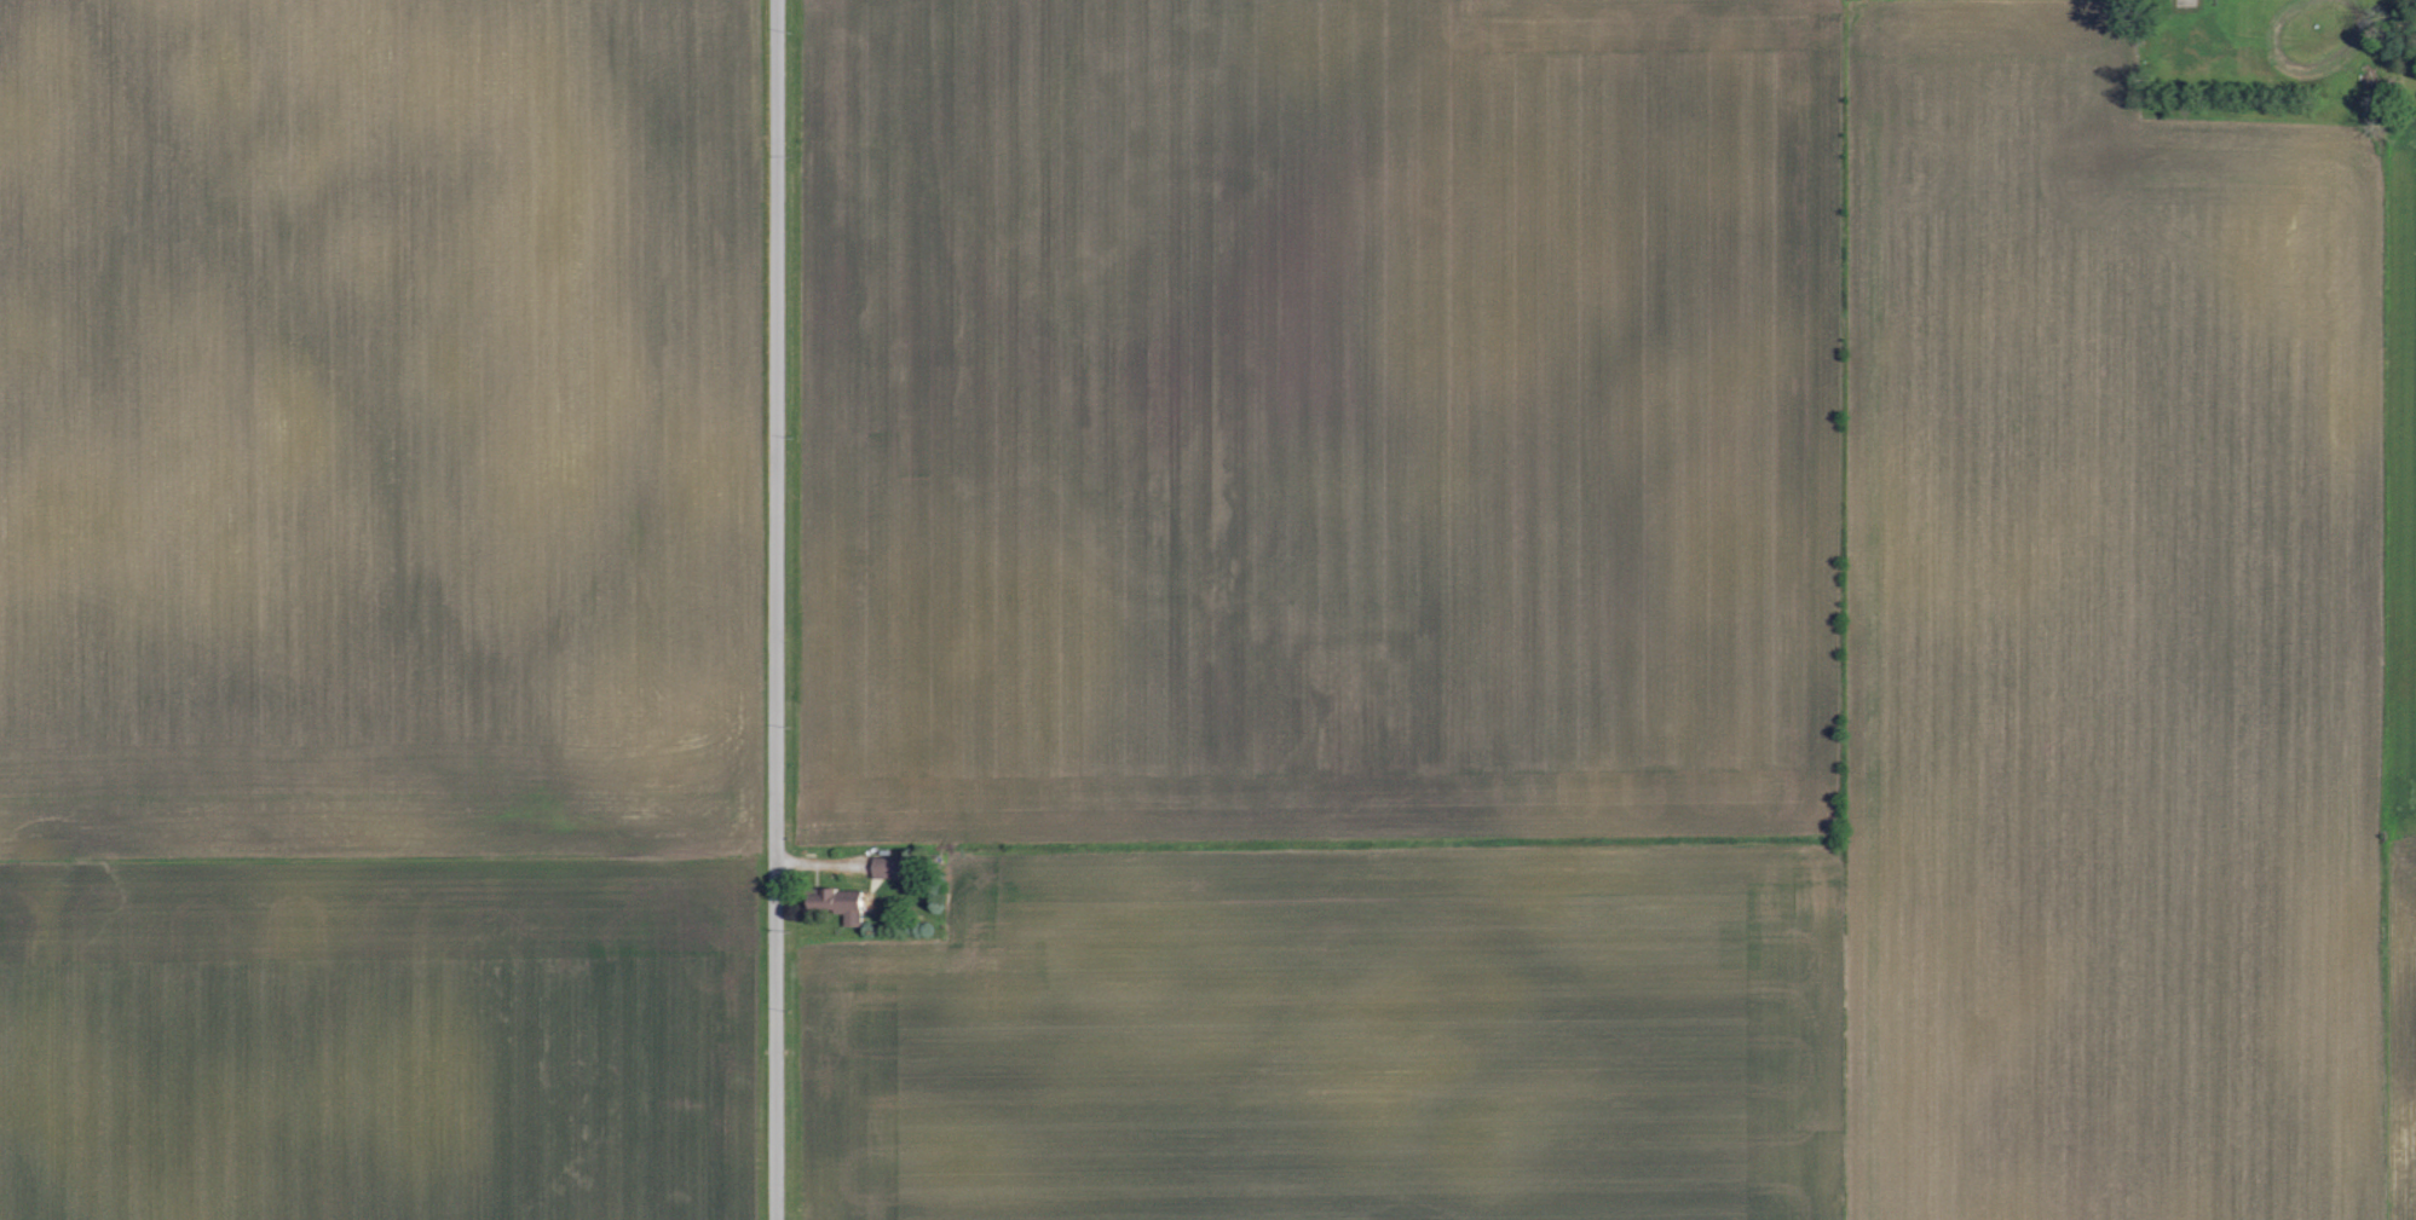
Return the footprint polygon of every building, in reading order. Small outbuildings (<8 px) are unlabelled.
[(870,878),(898,878),(898,857),(871,856),(870,878)] [(843,911),(843,926),(857,927),(860,890),(818,888),(818,894),(805,894),(804,909),(843,911)]
